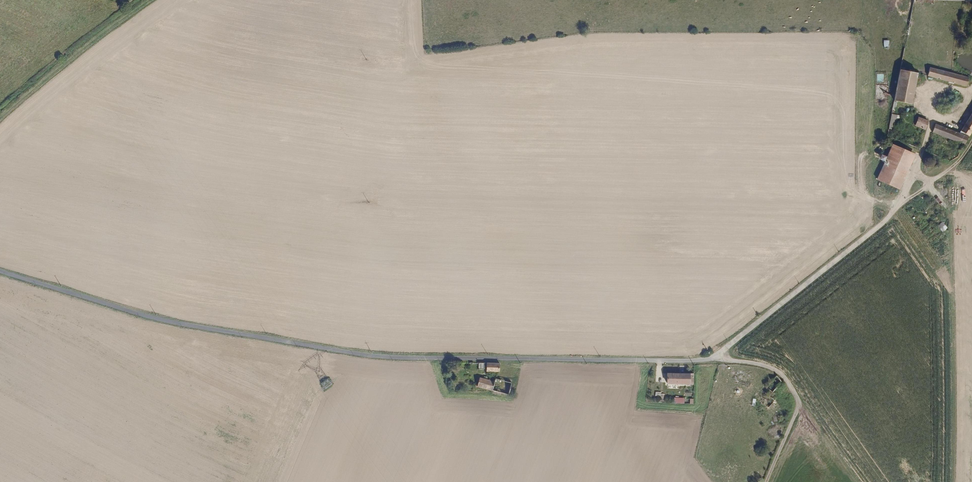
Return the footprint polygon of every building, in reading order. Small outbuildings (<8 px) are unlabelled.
[(926,77),(962,85),(964,77),(928,70),(926,77)] [(892,115),(908,118),(918,76),(902,73),(892,115)] [(968,146),(971,138),(971,117),(963,133),(937,126),(934,134),(968,146)] [(917,129),(925,131),(928,124),(917,120),(915,126),(917,129)] [(885,145),(891,146),(895,131),(889,129),(885,145)] [(871,195),(891,205),(908,170),(887,160),(871,195)] [(942,222),(936,227),(941,232),(947,227),(942,222)] [(500,369),(500,361),(479,361),(479,366),(488,365),(489,370),(500,369)] [(694,382),(694,372),(669,371),(668,381),(694,382)] [(770,395),(782,380),(776,374),(764,390),(766,392),(760,399),(777,414),(783,406),(770,395)] [(493,389),(496,380),(481,376),(479,383),(479,385),(493,389)] [(783,420),(789,412),(783,406),(777,414),(783,420)]
